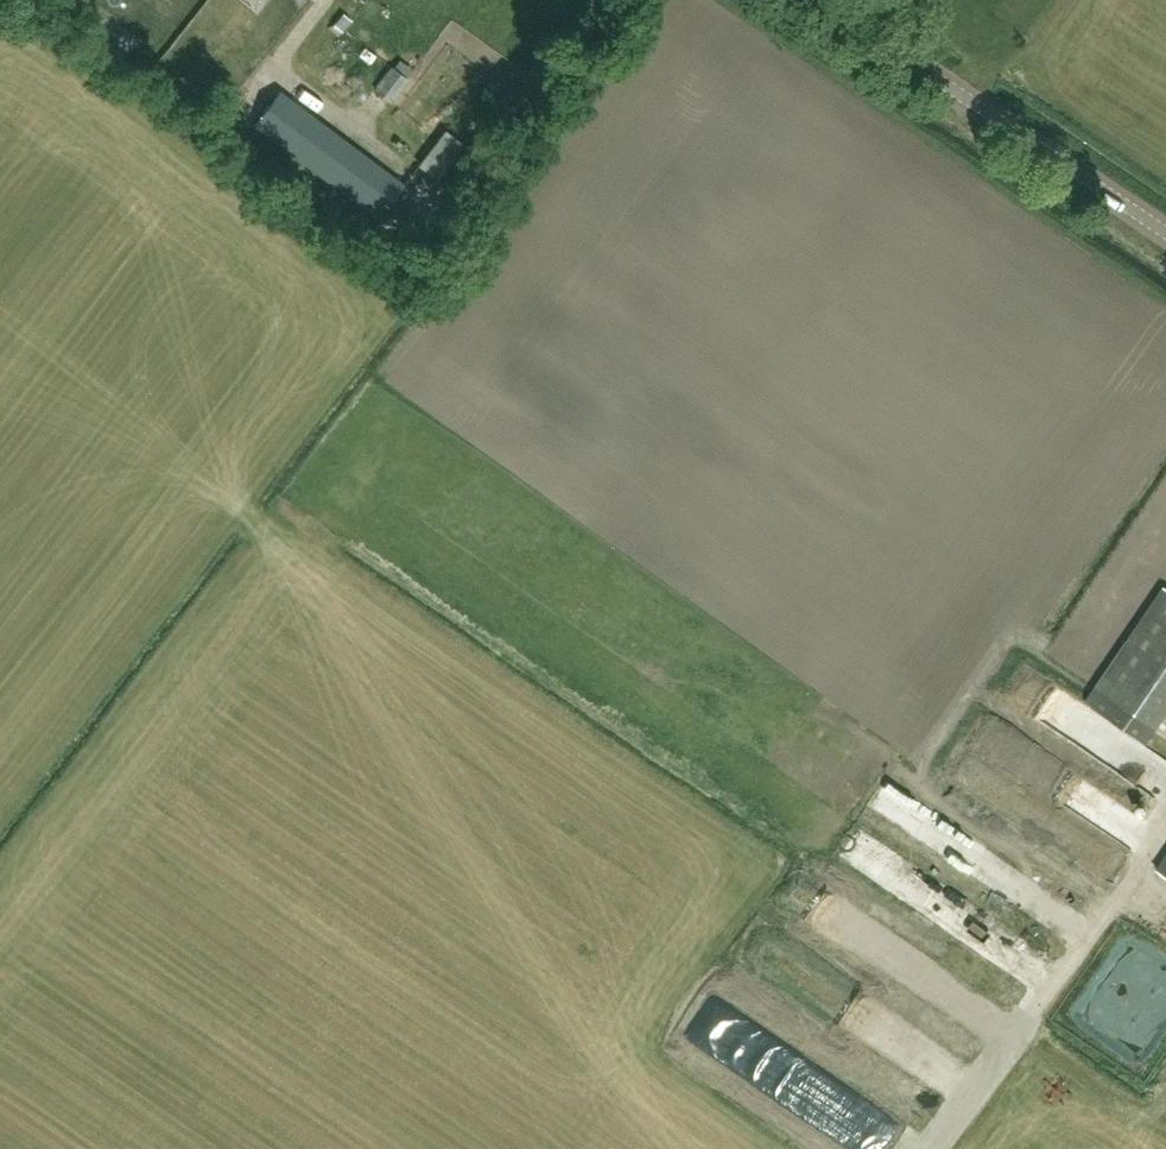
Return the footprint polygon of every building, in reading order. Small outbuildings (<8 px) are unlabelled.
[(306,74),(318,57),(306,48),(293,65),(306,74)] [(406,79),(391,68),(374,90),(389,102),(406,79)] [(380,222),(408,188),(280,92),(253,126),(380,222)] [(1156,729),(1165,714),(1165,588),(1097,689),(1087,704),(1146,744),(1156,729)] [(1123,883),(1139,860),(1070,814),(1055,838),(1123,883)] [(1158,870),(1165,875),(1165,858),(1158,870)]
